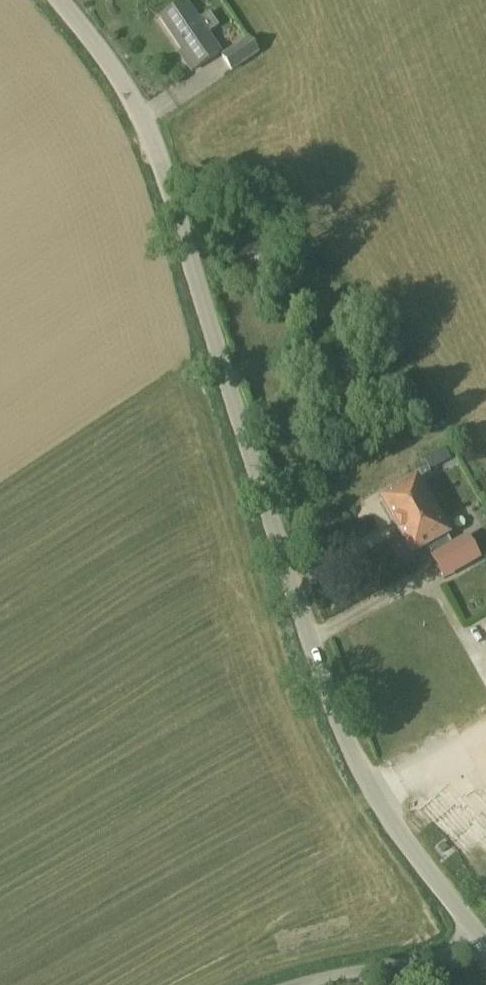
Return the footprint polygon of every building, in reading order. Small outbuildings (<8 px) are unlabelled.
[(160,19),(169,32),(195,70),(220,53),(206,33),(217,26),(209,15),(199,22),(194,16),(185,2),(160,19)] [(223,57),(230,68),(232,72),(258,55),(249,40),(223,57)] [(440,473),(458,465),(451,447),(433,455),(440,473)] [(425,460),(431,470),(436,467),(431,457),(425,460)] [(412,555),(426,547),(431,555),(451,544),(446,536),(447,535),(416,479),(380,499),(412,555)] [(458,542),(457,541),(451,545),(452,547),(450,548),(462,569),(479,559),(466,537),(458,542)]
